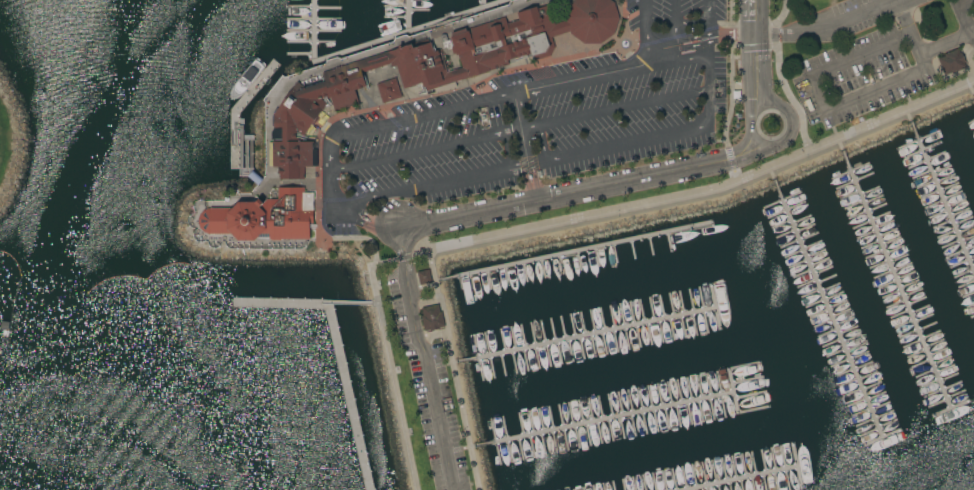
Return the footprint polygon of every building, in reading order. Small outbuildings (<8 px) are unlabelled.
[(565,14),(570,0),(611,0),(614,2),(619,18),(614,33),(600,43),(584,43),(570,33),(569,30),(551,37),(554,46),(550,55),(535,60),(534,56),(532,56),(531,53),(516,58),(516,57),(508,59),(509,64),(485,71),(485,72),(427,91),(426,86),(424,87),(422,82),(404,88),(397,65),(392,67),(391,63),(362,72),(366,85),(362,86),(363,87),(357,89),(357,88),(355,89),(359,103),(335,111),(331,97),(327,98),(326,97),(322,99),(328,103),(304,136),(297,131),(297,141),(314,140),(314,141),(316,141),(317,159),(313,159),(314,166),(304,166),(304,178),(280,179),(280,174),(277,174),(277,168),(280,168),(280,166),(273,166),(272,141),(282,141),(282,127),(274,127),(274,126),(273,126),(272,115),(274,115),(274,113),(275,113),(274,112),(277,107),(279,108),(283,102),(282,102),(288,93),(289,93),(298,81),(307,87),(326,81),(323,72),(389,50),(389,51),(399,47),(398,46),(401,45),(402,46),(412,43),(414,48),(423,45),(430,42),(431,42),(434,51),(438,50),(444,69),(446,68),(447,72),(463,67),(458,54),(457,54),(456,53),(454,54),(451,47),(454,46),(451,36),(452,36),(451,32),(466,27),(467,29),(505,16),(507,23),(519,19),(517,12),(537,6),(538,8),(549,4),(555,23),(566,19),(565,14)] [(938,59),(945,56),(945,55),(959,49),(961,54),(962,53),(966,63),(965,63),(967,68),(953,74),(952,72),(945,75),(938,59)] [(376,83),(395,77),(402,96),(383,103),(376,83)] [(305,186),(305,192),(313,192),(313,222),(310,222),(310,238),(281,238),(281,240),(271,240),(271,239),(269,239),(269,233),(262,233),(255,240),(239,240),(233,234),(209,233),(204,231),(200,228),(199,223),(198,218),(200,213),(204,209),(210,207),(232,208),(239,201),(255,201),(256,202),(260,198),(263,201),(267,198),(278,198),(278,186),(305,186)] [(417,271),(429,269),(432,282),(419,285),(417,271)] [(438,303),(440,311),(441,311),(445,326),(439,327),(440,329),(430,331),(430,329),(425,330),(422,316),(423,315),(421,307),(438,303)]
